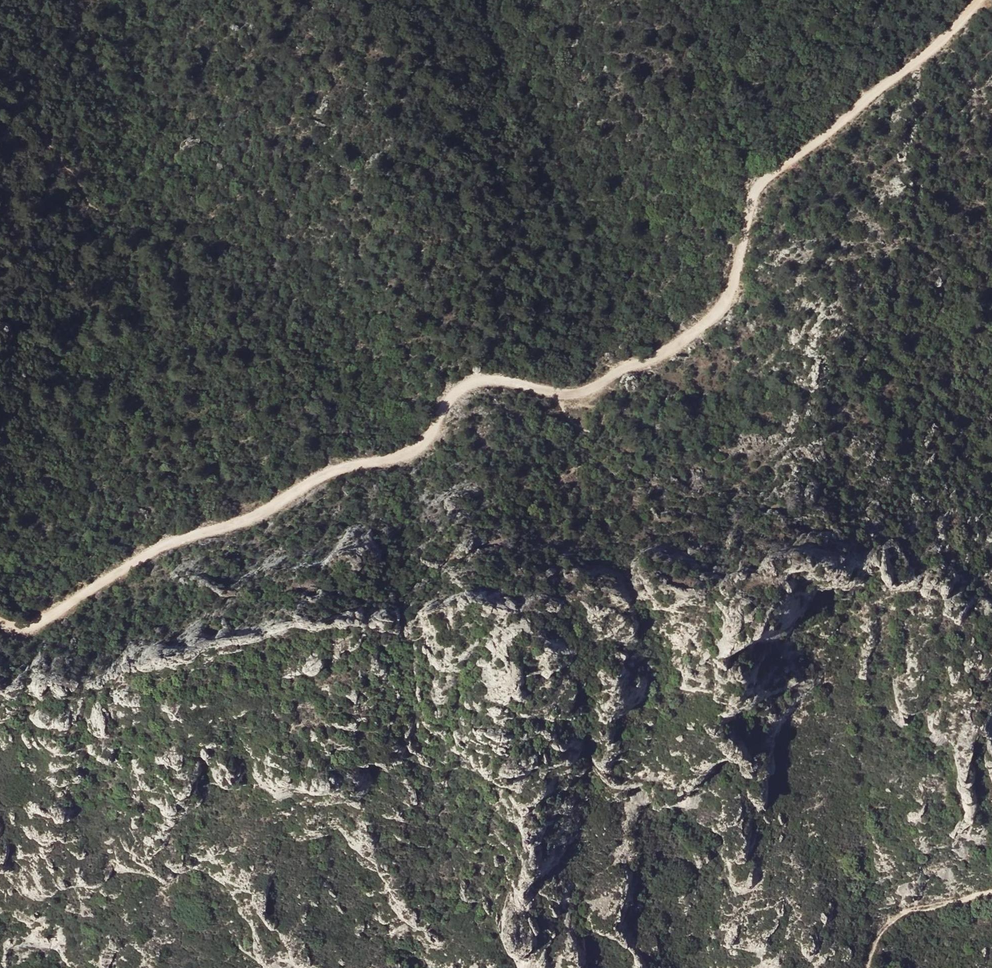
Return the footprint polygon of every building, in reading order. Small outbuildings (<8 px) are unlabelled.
[(445,607),(427,612),(429,622),(447,618),(445,607)] [(552,630),(543,632),(544,641),(554,640),(552,630)]
